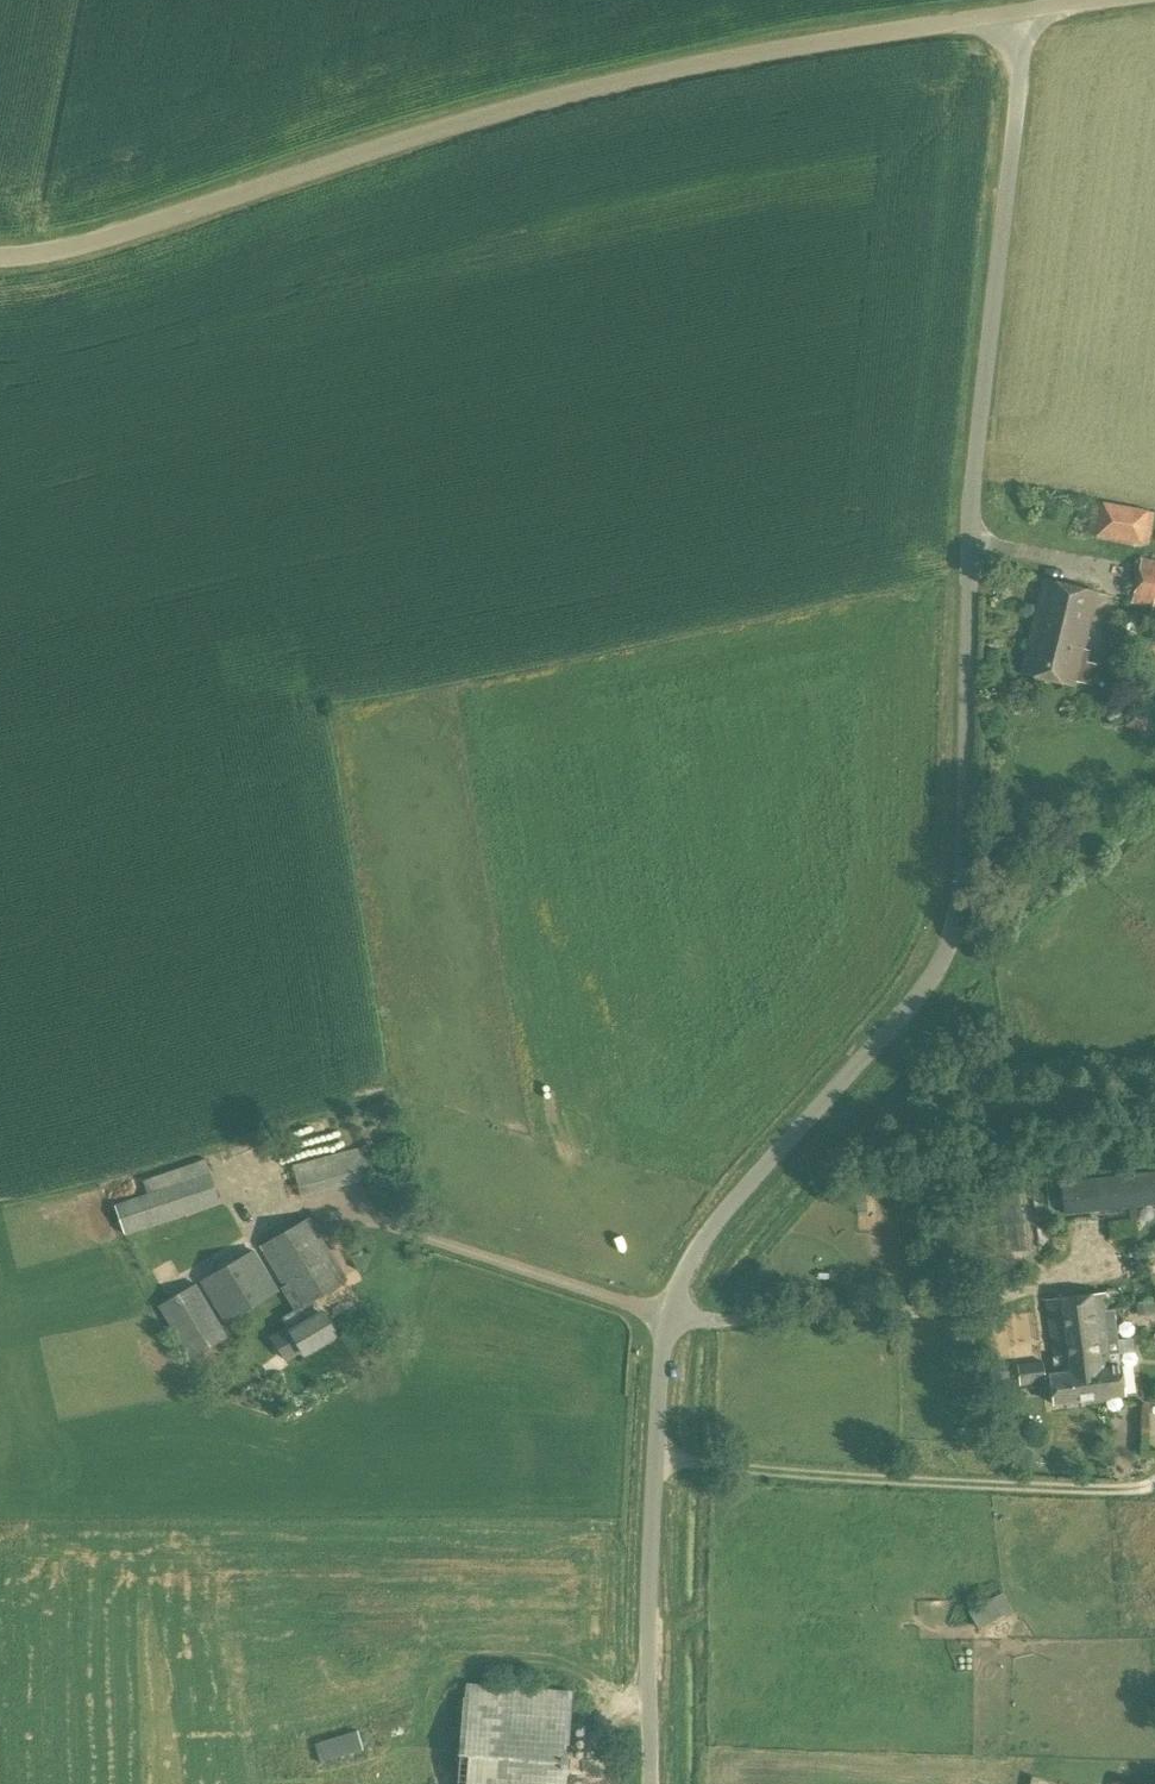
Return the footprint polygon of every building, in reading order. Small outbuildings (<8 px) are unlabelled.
[(1142,544),(1148,511),(1102,502),(1095,535),(1142,544)] [(1140,559),(1131,604),(1154,609),(1154,562),(1140,559)] [(1075,686),(1098,592),(1042,578),(1020,673),(1075,686)] [(301,1195),(375,1176),(367,1148),(294,1167),(301,1195)] [(147,1193),(114,1205),(125,1235),(135,1232),(135,1233),(146,1230),(183,1216),(183,1215),(220,1201),(205,1159),(142,1181),(147,1193)] [(1061,1181),(1065,1215),(1154,1205),(1154,1171),(1061,1181)] [(308,1218),(260,1247),(284,1284),(281,1289),(295,1311),(283,1318),(289,1327),(271,1339),(285,1362),(301,1352),(304,1357),(338,1335),(319,1307),(317,1308),(313,1301),(349,1278),(308,1218)] [(225,1324),(278,1292),(253,1249),(200,1281),(225,1324)] [(190,1359),(228,1337),(196,1284),(159,1306),(190,1359)] [(1117,1339),(1113,1309),(1106,1309),(1104,1292),(1045,1299),(1054,1375),(1048,1375),(1052,1404),(1124,1396),(1117,1339)] [(1137,1315),(1154,1313),(1154,1302),(1135,1304),(1137,1315)] [(1020,1384),(1045,1382),(1042,1361),(1018,1363),(1020,1384)] [(978,1629),(1012,1610),(1002,1593),(969,1611),(978,1629)] [(572,1691),(464,1683),(457,1783),(565,1783),(572,1691)] [(326,1761),(357,1752),(351,1732),(320,1741),(326,1761)]
